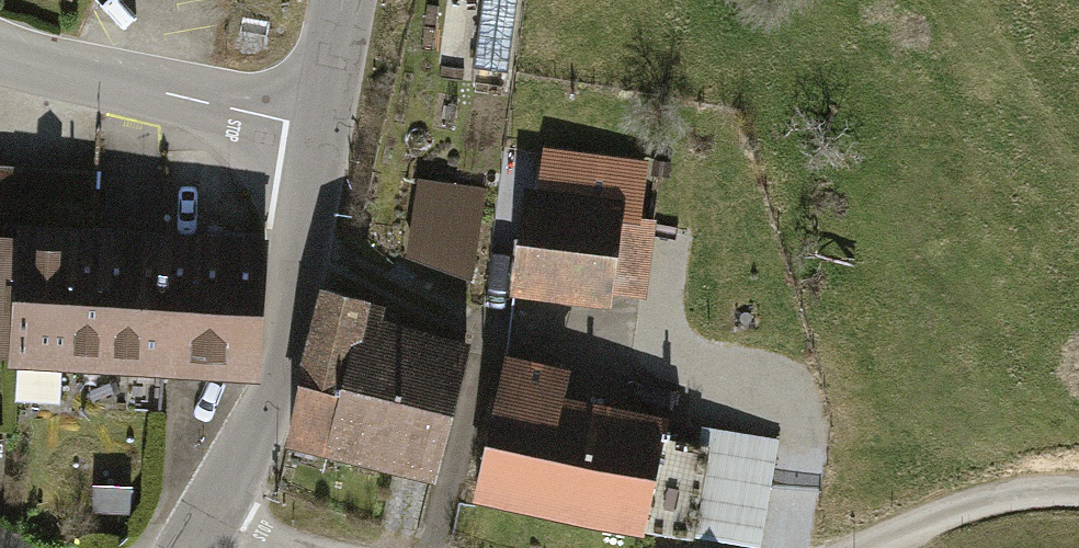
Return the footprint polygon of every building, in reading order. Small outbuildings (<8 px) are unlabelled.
[(516,0),(481,0),(473,67),(507,72),(516,0)] [(527,203),(517,277),(605,288),(615,218),(636,221),(643,165),(546,152),(539,205),(527,203)] [(94,170),(0,164),(0,224),(90,229),(94,170)] [(484,190),(416,181),(404,257),(470,283),(484,190)] [(650,223),(636,221),(615,218),(605,288),(640,293),(650,223)] [(218,251),(164,248),(164,361),(259,366),(264,253),(257,254),(259,234),(221,230),(218,251)] [(63,355),(164,361),(164,248),(164,236),(131,233),(128,261),(72,257),(72,242),(22,240),(18,353),(16,395),(59,397),(63,355)] [(18,353),(22,240),(0,238),(0,352),(18,353)] [(289,435),(330,445),(365,302),(324,289),(289,435)] [(380,308),(365,302),(330,445),(396,461),(397,459),(435,469),(464,355),(375,331),(380,308)] [(477,490),(591,518),(612,414),(558,404),(563,380),(541,377),(543,368),(508,359),(477,490)] [(664,425),(612,414),(591,518),(690,534),(694,509),(704,447),(697,445),(660,439),(664,425)] [(699,430),(697,445),(704,447),(694,509),(755,521),(769,443),(699,430)] [(128,488),(96,486),(94,508),(127,510),(128,488)]
